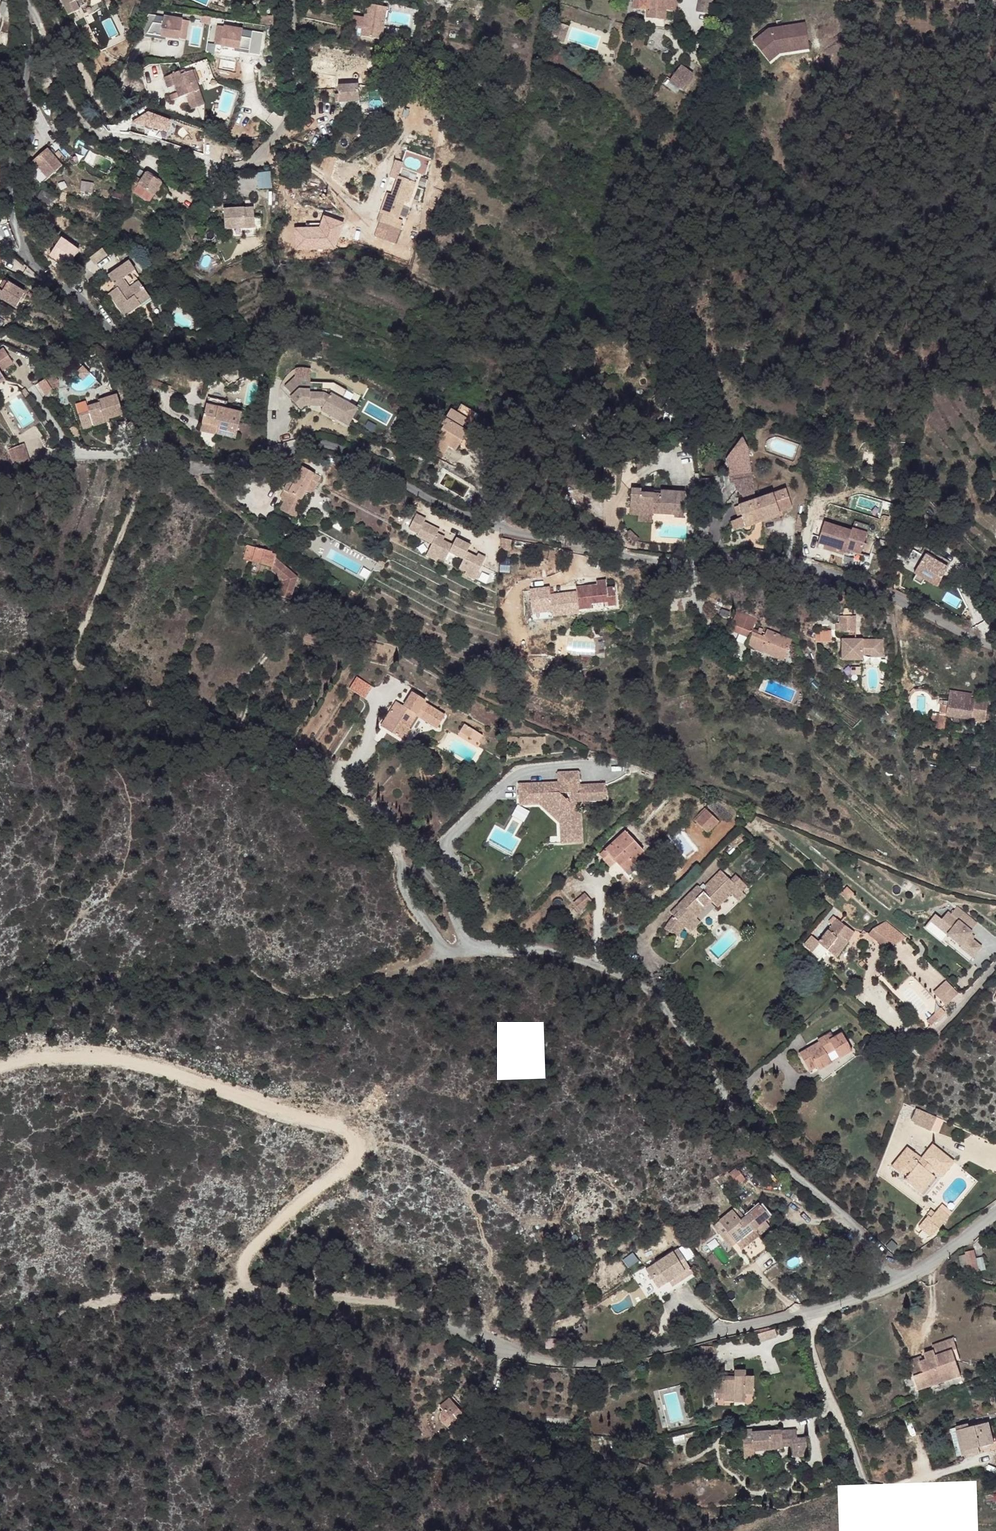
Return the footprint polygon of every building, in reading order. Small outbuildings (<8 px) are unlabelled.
[(68,16),(80,11),(79,8),(76,2),(79,0),(61,0),(68,16)] [(646,19),(665,21),(666,11),(675,12),(676,0),(647,0),(646,0),(633,0),(633,9),(642,12),(645,12),(646,19)] [(697,13),(710,15),(714,0),(700,0),(697,13)] [(388,6),(368,3),(365,17),(361,34),(381,38),(388,6)] [(271,15),(256,16),(254,25),(271,28),(271,15)] [(156,17),(149,16),(143,26),(151,27),(146,37),(161,39),(161,37),(166,38),(180,40),(183,21),(164,18),(163,25),(153,23),(156,17)] [(210,18),(202,16),(200,23),(209,25),(210,18)] [(164,18),(156,17),(153,23),(163,25),(164,18)] [(663,29),(665,21),(646,19),(642,19),(642,27),(663,29)] [(189,22),(183,21),(180,40),(186,41),(189,22)] [(812,46),(806,21),(770,29),(755,43),(770,59),(780,48),(779,46),(790,44),(792,51),(812,46)] [(560,35),(562,26),(555,24),(552,33),(560,35)] [(222,28),(216,27),(213,45),(219,46),(222,28)] [(241,31),(222,28),(219,46),(237,50),(236,53),(246,55),(249,40),(239,38),(241,31)] [(250,33),(241,31),(239,38),(249,40),(250,33)] [(780,48),(770,59),(773,62),(783,53),(792,51),(790,44),(779,46),(780,48)] [(180,73),(164,78),(168,89),(175,86),(180,98),(186,96),(191,110),(209,104),(196,64),(180,70),(180,73)] [(680,68),(668,82),(681,91),(692,77),(680,68)] [(476,80),(474,86),(485,91),(487,84),(476,80)] [(335,95),(336,102),(360,101),(359,86),(339,87),(339,95),(335,95)] [(167,134),(172,121),(141,111),(136,124),(167,134)] [(37,175),(43,182),(48,178),(49,180),(54,176),(52,174),(61,166),(47,150),(34,163),(42,171),(37,175)] [(139,185),(137,187),(134,192),(149,203),(163,183),(148,172),(143,180),(138,176),(134,182),(139,185)] [(258,173),(259,189),(272,188),(271,172),(258,173)] [(416,182),(398,176),(391,195),(389,202),(385,200),(381,213),(384,214),(381,223),(401,229),(403,221),(399,219),(405,201),(409,202),(416,182)] [(255,212),(226,209),(224,229),(254,231),(255,212)] [(319,219),(319,226),(294,226),(293,250),(339,251),(339,219),(319,219)] [(59,239),(47,258),(66,270),(78,250),(59,239)] [(129,261),(109,275),(118,288),(110,294),(126,315),(141,304),(143,308),(153,300),(133,272),(136,270),(129,261)] [(9,279),(7,282),(25,293),(27,290),(9,279)] [(16,307),(25,293),(7,282),(2,291),(0,294),(0,297),(16,307)] [(9,372),(0,359),(0,379),(9,372)] [(86,366),(77,372),(82,379),(91,373),(86,366)] [(309,370),(294,369),(294,378),(309,378),(309,370)] [(294,378),(284,387),(292,396),(289,399),(300,409),(304,405),(320,406),(322,407),(320,410),(340,420),(349,404),(341,399),(346,390),(332,382),(309,382),(309,378),(294,378)] [(93,426),(106,422),(105,420),(110,418),(124,414),(118,394),(99,400),(99,403),(89,406),(90,410),(79,413),(82,423),(92,420),(93,426)] [(208,397),(203,422),(205,423),(219,426),(218,434),(235,438),(240,413),(224,409),(226,401),(208,397)] [(76,403),(79,413),(90,410),(89,406),(87,400),(76,403)] [(356,408),(349,404),(340,420),(347,424),(356,408)] [(456,411),(451,408),(440,427),(442,429),(436,438),(449,446),(456,450),(468,431),(463,428),(468,419),(456,411)] [(92,420),(82,423),(84,428),(93,426),(92,420)] [(77,424),(70,426),(75,436),(79,435),(77,424)] [(444,454),(449,446),(436,438),(431,446),(444,454)] [(747,446),(747,444),(740,439),(728,458),(727,457),(719,468),(728,475),(736,464),(735,463),(747,446)] [(13,448),(17,461),(34,461),(29,443),(13,448)] [(757,499),(753,475),(749,458),(743,459),(743,464),(739,465),(740,469),(734,470),(736,481),(743,504),(757,499)] [(285,481),(287,482),(280,496),(282,498),(280,500),(282,501),(279,508),(296,517),(301,509),(298,507),(307,491),(312,493),(321,477),(303,467),(300,472),(293,468),(285,481)] [(774,494),(777,505),(786,501),(784,497),(789,495),(787,489),(774,494)] [(684,492),(630,490),(630,509),(638,509),(638,515),(652,516),(652,513),(653,509),(659,509),(659,514),(674,515),(675,517),(683,518),(684,492)] [(780,512),(777,505),(774,494),(757,499),(762,516),(770,514),(771,516),(780,513),(780,512)] [(792,508),(789,495),(784,497),(786,501),(777,505),(780,512),(792,508)] [(762,516),(757,499),(743,504),(739,505),(743,517),(746,524),(755,522),(754,520),(762,516)] [(475,578),(486,556),(478,553),(477,556),(467,551),(471,544),(456,537),(453,544),(443,539),(445,536),(437,532),(439,528),(425,521),(426,518),(416,513),(409,527),(418,532),(417,534),(432,542),(426,554),(436,559),(438,556),(445,560),(449,551),(464,558),(459,567),(466,570),(465,573),(475,578)] [(763,519),(764,523),(781,517),(780,513),(771,516),(763,519)] [(804,525),(805,516),(799,515),(797,524),(804,525)] [(746,524),(743,517),(731,522),(734,530),(746,526),(746,524)] [(746,524),(746,526),(747,528),(764,523),(763,519),(755,522),(746,524)] [(851,531),(824,523),(818,543),(846,552),(846,550),(851,551),(861,554),(867,533),(852,529),(851,531)] [(511,538),(501,537),(500,548),(510,549),(511,538)] [(271,551),(249,545),(244,559),(272,568),(271,570),(283,581),(280,597),(291,599),(296,577),(274,557),(274,554),(271,553),(271,551)] [(924,547),(920,554),(946,569),(950,562),(924,547)] [(946,569),(913,550),(908,558),(918,565),(914,572),(937,586),(946,569)] [(924,578),(916,574),(913,580),(921,584),(924,578)] [(576,587),(579,609),(617,604),(614,586),(607,587),(606,580),(596,581),(596,584),(576,587)] [(729,630),(749,638),(751,639),(755,627),(754,627),(757,619),(737,610),(729,630)] [(855,632),(854,615),(838,615),(839,623),(836,623),(836,631),(839,631),(839,632),(855,632)] [(758,629),(755,627),(751,639),(749,638),(746,645),(783,661),(792,639),(767,629),(764,635),(761,634),(764,628),(759,627),(758,629)] [(831,643),(831,632),(815,632),(815,643),(831,643)] [(604,656),(605,637),(596,637),(596,655),(604,656)] [(882,639),(861,639),(862,642),(854,642),(854,640),(840,640),(841,662),(862,661),(861,655),(870,654),(870,659),(882,658),(882,639)] [(569,653),(595,653),(595,641),(569,641),(569,653)] [(357,677),(350,689),(365,699),(372,687),(357,677)] [(985,723),(988,700),(973,698),(973,703),(967,702),(969,693),(946,689),(945,699),(944,705),(941,705),(939,714),(932,713),(930,728),(944,730),(946,717),(953,718),(964,720),(985,723)] [(404,707),(397,702),(382,727),(404,741),(411,729),(409,728),(417,716),(436,728),(445,716),(425,704),(426,702),(413,693),(404,707)] [(473,729),(463,723),(459,731),(469,737),(473,729)] [(941,757),(929,754),(928,760),(940,763),(941,757)] [(579,770),(558,771),(559,781),(580,780),(579,770)] [(559,781),(519,783),(520,798),(546,797),(546,800),(560,812),(561,822),(562,835),(571,835),(571,842),(583,841),(581,810),(577,811),(577,806),(581,806),(580,800),(606,799),(606,783),(580,784),(580,780),(559,781)] [(668,783),(663,789),(667,793),(672,786),(668,783)] [(520,798),(521,804),(541,804),(561,822),(560,812),(546,800),(546,797),(520,798)] [(707,811),(696,822),(707,833),(718,822),(707,811)] [(630,881),(644,869),(637,861),(635,863),(633,860),(643,852),(626,832),(599,856),(603,861),(610,855),(616,863),(625,872),(623,874),(630,881)] [(610,855),(603,861),(610,868),(616,863),(610,855)] [(719,883),(726,876),(720,871),(714,877),(719,883)] [(719,883),(714,877),(705,886),(707,888),(703,892),(698,887),(669,914),(673,917),(670,921),(667,925),(665,928),(664,931),(676,939),(684,929),(689,933),(691,933),(701,924),(696,920),(713,903),(718,908),(732,895),(739,903),(746,897),(741,891),(731,881),(726,876),(719,883)] [(731,881),(741,891),(746,886),(736,877),(731,881)] [(847,889),(843,894),(848,899),(853,894),(847,889)] [(572,902),(581,911),(592,900),(583,891),(572,902)] [(942,920),(939,924),(950,933),(948,935),(962,946),(961,947),(974,958),(983,947),(974,940),(970,936),(973,932),(971,931),(978,924),(957,907),(951,915),(948,912),(942,920)] [(474,911),(467,917),(472,923),(479,918),(474,911)] [(936,915),(931,921),(948,935),(950,933),(939,924),(942,920),(936,915)] [(836,957),(853,932),(834,917),(829,923),(833,926),(820,943),(819,943),(828,950),(836,957)] [(906,939),(886,923),(874,929),(869,935),(889,950),(893,946),(906,939)] [(820,943),(811,936),(804,945),(821,959),(828,950),(819,943),(820,943)] [(829,952),(823,958),(828,964),(835,959),(829,952)] [(947,982),(934,995),(945,1006),(959,994),(947,982)] [(929,1027),(937,1020),(934,1016),(926,1024),(929,1027)] [(818,1042),(819,1044),(821,1046),(809,1053),(807,1051),(800,1055),(810,1073),(817,1069),(819,1072),(832,1064),(832,1063),(827,1055),(835,1051),(839,1058),(840,1059),(853,1052),(842,1035),(834,1040),(831,1034),(818,1042)] [(819,1044),(807,1051),(809,1053),(821,1046),(819,1044)] [(939,1117),(923,1110),(917,1123),(933,1131),(939,1117)] [(936,1144),(933,1147),(944,1157),(947,1154),(936,1144)] [(901,1171),(903,1169),(906,1165),(912,1171),(909,1174),(906,1178),(917,1188),(932,1172),(929,1170),(933,1166),(935,1168),(944,1176),(956,1162),(947,1154),(944,1157),(933,1147),(924,1158),(926,1159),(922,1164),(920,1162),(914,1157),(918,1152),(910,1146),(894,1165),(901,1171)] [(906,1165),(903,1169),(909,1174),(912,1171),(906,1165)] [(737,1171),(730,1176),(738,1186),(746,1180),(740,1172),(739,1173),(737,1171)] [(937,1177),(932,1172),(917,1188),(923,1193),(937,1177)] [(744,1217),(743,1218),(754,1231),(766,1222),(770,1218),(760,1205),(744,1217)] [(933,1235),(950,1216),(940,1207),(935,1213),(931,1209),(931,1210),(928,1208),(926,1210),(929,1212),(928,1213),(929,1214),(920,1225),(933,1235)] [(720,1222),(727,1231),(737,1243),(737,1244),(754,1231),(743,1218),(740,1220),(733,1211),(720,1222)] [(771,1229),(766,1222),(754,1231),(759,1238),(771,1229)] [(730,1248),(737,1243),(727,1231),(721,1236),(730,1248)] [(759,1238),(754,1231),(737,1244),(742,1250),(759,1238)] [(710,1241),(713,1246),(721,1241),(718,1236),(710,1241)] [(713,1246),(710,1241),(704,1245),(707,1250),(713,1246)] [(648,1267),(658,1287),(678,1276),(683,1284),(696,1277),(680,1249),(648,1267)] [(961,1257),(964,1274),(978,1272),(974,1251),(966,1252),(966,1255),(961,1257)] [(977,1259),(980,1271),(986,1270),(984,1258),(977,1259)] [(953,1261),(956,1273),(961,1272),(959,1260),(953,1261)] [(678,1276),(658,1287),(663,1295),(683,1284),(678,1276)] [(825,1328),(829,1333),(835,1327),(831,1323),(825,1328)] [(767,1335),(750,1338),(751,1346),(769,1343),(767,1335)] [(952,1345),(957,1362),(961,1361),(955,1340),(934,1347),(935,1351),(952,1345)] [(962,1375),(957,1362),(952,1345),(935,1351),(935,1352),(926,1355),(926,1356),(910,1361),(919,1389),(946,1380),(959,1376),(962,1375)] [(709,1370),(704,1354),(700,1353),(700,1362),(700,1369),(709,1370)] [(716,1354),(704,1354),(709,1370),(716,1370),(716,1354)] [(725,1376),(725,1372),(716,1372),(715,1392),(724,1392),(724,1396),(734,1397),(734,1401),(745,1401),(745,1398),(745,1393),(754,1393),(754,1376),(746,1376),(746,1370),(735,1370),(735,1373),(735,1377),(725,1376)] [(724,1401),(724,1396),(724,1392),(715,1392),(718,1400),(724,1401)] [(449,1399),(441,1406),(457,1424),(465,1417),(449,1399)] [(962,1430),(957,1431),(963,1456),(980,1453),(979,1449),(994,1445),(988,1423),(969,1428),(968,1424),(961,1426),(962,1430)] [(754,1442),(753,1434),(753,1431),(753,1427),(743,1428),(744,1443),(754,1442)] [(797,1428),(782,1429),(782,1441),(792,1441),(796,1440),(796,1436),(797,1436),(797,1428)] [(744,1443),(744,1448),(783,1446),(782,1441),(782,1429),(781,1429),(762,1430),(762,1433),(753,1434),(754,1442),(744,1443)] [(808,1453),(807,1439),(793,1443),(793,1454),(808,1453)]
